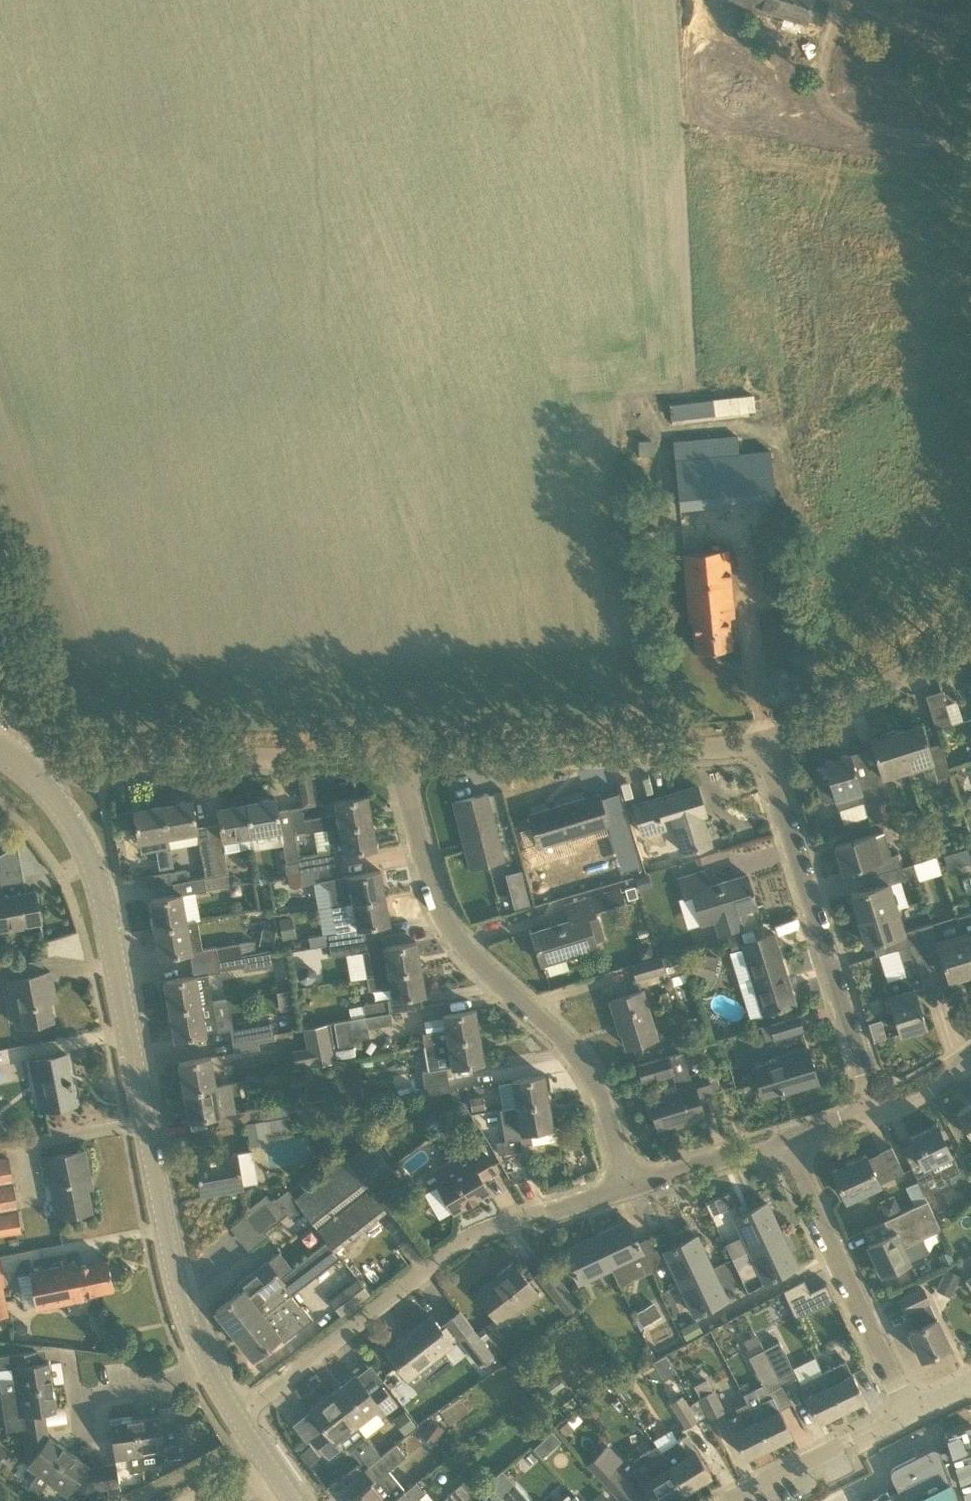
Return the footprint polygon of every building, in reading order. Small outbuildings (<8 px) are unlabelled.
[(804,21),(805,18),(822,23),(829,0),(738,0),(804,21)] [(664,422),(751,419),(751,399),(664,402),(664,422)] [(771,447),(739,450),(677,456),(682,507),(775,498),(771,447)] [(693,620),(728,616),(734,616),(727,548),(684,552),(690,620),(693,620)] [(696,651),(731,647),(728,616),(693,620),(696,651)] [(935,725),(950,721),(942,694),(927,699),(935,725)] [(929,750),(921,724),(896,731),(907,769),(931,761),(936,778),(950,773),(941,746),(929,750)] [(878,803),(879,803),(890,799),(883,776),(907,769),(896,731),(871,739),(881,772),(869,776),(878,803)] [(839,809),(863,801),(870,823),(883,818),(879,803),(878,803),(869,776),(858,779),(849,753),(824,761),(829,779),(818,783),(824,802),(835,799),(839,809)] [(958,766),(954,775),(963,780),(967,771),(958,766)] [(301,778),(301,805),(312,805),(312,778),(301,778)] [(710,844),(698,804),(702,803),(696,785),(633,805),(642,834),(674,824),(683,852),(710,844)] [(470,867),(504,859),(493,819),(486,793),(453,802),(470,867)] [(301,806),(290,808),(294,832),(305,830),(306,832),(328,829),(339,826),(372,820),(367,795),(335,800),(337,812),(303,818),(301,806)] [(296,841),(294,832),(290,808),(278,810),(275,797),(246,801),(252,834),(281,829),(282,838),(283,838),(287,863),(286,863),(287,874),(301,872),(298,856),(296,841)] [(586,801),(585,797),(529,814),(539,846),(608,825),(600,797),(586,801)] [(217,874),(208,824),(196,826),(191,798),(163,803),(168,835),(197,829),(199,841),(201,853),(205,876),(217,874)] [(217,874),(228,873),(225,852),(254,846),(252,834),(246,801),(217,806),(220,822),(208,824),(217,874)] [(168,835),(163,803),(133,808),(139,841),(140,840),(141,846),(153,844),(154,849),(169,846),(170,846),(168,835)] [(133,808),(113,812),(116,829),(136,825),(133,808)] [(339,826),(328,829),(328,831),(331,848),(318,850),(314,854),(298,856),(301,872),(316,869),(340,865),(338,853),(344,852),(376,846),(372,820),(339,826)] [(305,830),(294,832),(296,841),(306,839),(306,832),(305,830)] [(891,855),(883,830),(873,833),(836,845),(844,871),(870,863),(873,874),(901,866),(897,853),(891,855)] [(935,853),(913,861),(919,879),(941,871),(935,853)] [(340,865),(316,869),(318,881),(320,880),(320,881),(333,879),(337,904),(385,896),(380,870),(349,875),(342,876),(340,865)] [(859,919),(896,907),(889,883),(905,878),(901,866),(873,874),(877,886),(851,894),(859,919)] [(176,880),(188,879),(186,868),(174,869),(176,880)] [(316,869),(301,872),(303,883),(318,881),(316,869)] [(520,869),(505,874),(508,883),(523,879),(520,869)] [(147,887),(167,883),(171,882),(169,871),(145,875),(147,887)] [(737,912),(757,906),(747,874),(708,886),(704,871),(679,878),(684,897),(692,894),(701,923),(714,919),(719,933),(742,927),(737,912)] [(301,872),(287,874),(289,885),(293,888),(299,887),(303,883),(301,872)] [(217,874),(205,876),(204,877),(206,888),(230,884),(228,873),(217,874)] [(648,873),(635,877),(638,890),(652,886),(648,873)] [(1,881),(0,881),(0,928),(40,921),(34,889),(3,895),(1,881)] [(541,964),(597,947),(595,940),(603,938),(594,911),(625,902),(621,888),(565,905),(570,920),(531,932),(541,964)] [(155,927),(187,922),(182,893),(149,898),(155,927)] [(389,922),(385,896),(337,904),(334,905),(338,931),(328,933),(330,943),(383,935),(381,923),(389,922)] [(903,931),(896,907),(859,919),(867,944),(892,936),(896,948),(910,944),(923,940),(919,927),(903,931)] [(956,915),(970,964),(970,911),(956,915)] [(292,915),(278,918),(282,939),(296,936),(292,915)] [(956,915),(919,927),(923,940),(928,956),(928,955),(940,952),(948,978),(970,971),(970,964),(956,915)] [(160,956),(190,951),(203,949),(198,920),(187,922),(155,927),(160,956)] [(260,928),(257,943),(273,946),(276,931),(260,928)] [(763,1013),(795,1003),(773,932),(744,941),(741,931),(727,935),(732,950),(743,947),(763,1013)] [(383,935),(330,943),(332,955),(363,950),(385,946),(383,935)] [(928,956),(923,940),(910,944),(896,948),(904,975),(884,981),(900,1033),(926,1025),(914,987),(923,985),(918,971),(932,967),(928,955),(928,956)] [(388,972),(421,967),(416,941),(385,946),(363,950),(367,976),(388,972)] [(240,943),(216,948),(218,958),(242,954),(240,943)] [(242,954),(218,958),(220,970),(244,965),(244,970),(273,965),(270,949),(256,952),(242,954)] [(694,963),(691,975),(695,976),(713,980),(719,956),(716,956),(697,951),(694,963)] [(637,978),(656,973),(664,970),(660,957),(633,965),(637,978)] [(393,998),(425,993),(421,967),(388,972),(367,976),(369,989),(391,986),(393,998)] [(23,1025),(53,1019),(47,989),(53,988),(50,970),(14,977),(23,1025)] [(213,1001),(207,972),(194,975),(164,980),(169,1009),(213,1001)] [(657,1037),(642,990),(610,1000),(617,1022),(619,1022),(626,1047),(657,1037)] [(363,1003),(365,1015),(389,1011),(387,999),(363,1003)] [(213,1001),(169,1009),(174,1038),(206,1032),(206,1031),(218,1029),(213,1001)] [(424,1044),(479,1034),(475,1009),(443,1014),(445,1028),(422,1032),(424,1044)] [(392,1023),(389,1011),(365,1015),(351,1018),(333,1021),(334,1028),(337,1046),(355,1043),(354,1037),(368,1034),(367,1027),(392,1023)] [(765,1040),(783,1035),(802,1029),(797,1015),(761,1026),(765,1040)] [(882,1019),(870,1022),(874,1040),(886,1037),(882,1019)] [(232,1039),(256,1035),(274,1032),(272,1021),(230,1029),(232,1039)] [(326,1024),(302,1029),(306,1048),(309,1063),(310,1067),(335,1061),(326,1024)] [(422,1071),(424,1082),(448,1078),(446,1067),(484,1060),(479,1034),(424,1044),(429,1070),(422,1071)] [(234,1051),(258,1047),(256,1035),(232,1039),(234,1051)] [(791,1090),(818,1082),(807,1048),(780,1056),(780,1059),(754,1067),(762,1096),(790,1087),(791,1090)] [(690,1076),(683,1051),(638,1064),(643,1080),(671,1071),(677,1090),(649,1099),(649,1100),(645,1102),(649,1117),(654,1115),(658,1127),(685,1119),(686,1122),(704,1117),(698,1097),(711,1092),(711,1091),(720,1089),(716,1073),(706,1075),(705,1071),(690,1076)] [(76,1103),(66,1053),(30,1060),(33,1079),(38,1078),(44,1109),(76,1103)] [(184,1091),(216,1085),(211,1056),(178,1062),(184,1091)] [(516,1106),(549,1100),(544,1074),(512,1080),(516,1106)] [(426,1094),(450,1090),(448,1078),(424,1082),(426,1094)] [(189,1120),(218,1114),(221,1114),(216,1085),(184,1091),(189,1120)] [(483,1094),(470,1097),(472,1110),(485,1108),(483,1094)] [(520,1132),(553,1126),(549,1100),(516,1106),(520,1132)] [(289,1101),(243,1110),(246,1121),(264,1119),(289,1115),(291,1114),(291,1112),(289,1101)] [(957,1113),(970,1135),(970,1104),(957,1113)] [(264,1119),(246,1121),(248,1136),(266,1133),(264,1119)] [(935,1174),(930,1164),(951,1154),(936,1123),(909,1136),(912,1142),(902,1147),(917,1180),(924,1194),(947,1183),(941,1171),(935,1174)] [(371,1141),(347,1160),(367,1185),(390,1166),(371,1141)] [(454,1211),(489,1191),(482,1179),(496,1170),(482,1146),(459,1160),(464,1168),(438,1184),(454,1211)] [(903,1171),(891,1146),(867,1158),(865,1154),(832,1169),(846,1199),(903,1171)] [(57,1217),(92,1210),(85,1178),(90,1177),(85,1149),(45,1157),(57,1217)] [(257,1180),(251,1150),(236,1153),(236,1152),(196,1159),(201,1191),(242,1184),(242,1183),(257,1180)] [(12,1181),(8,1158),(0,1159),(0,1183),(12,1181)] [(314,1223),(317,1227),(368,1187),(367,1185),(347,1160),(346,1159),(295,1199),(299,1204),(314,1223)] [(390,1166),(367,1185),(368,1187),(375,1195),(385,1187),(399,1177),(390,1166)] [(927,1200),(924,1194),(917,1180),(904,1186),(914,1206),(927,1200)] [(17,1208),(13,1184),(0,1186),(0,1211),(17,1208)] [(375,1195),(368,1187),(317,1227),(327,1241),(334,1250),(386,1210),(386,1209),(379,1200),(375,1195)] [(271,1199),(247,1217),(258,1231),(259,1233),(286,1213),(276,1200),(274,1197),(273,1197),(271,1199)] [(882,1274),(909,1261),(902,1247),(921,1237),(940,1229),(927,1200),(914,1206),(884,1220),(890,1233),(867,1244),(882,1274)] [(749,1249),(782,1234),(767,1202),(734,1217),(749,1249)] [(22,1233),(18,1210),(0,1213),(0,1237),(22,1233)] [(638,1241),(628,1220),(596,1235),(611,1267),(620,1286),(653,1271),(651,1267),(657,1254),(650,1236),(638,1241)] [(764,1281),(797,1266),(782,1234),(749,1249),(764,1281)] [(579,1282),(611,1267),(596,1235),(564,1250),(579,1282)] [(679,1283),(712,1267),(696,1235),(664,1251),(679,1283)] [(327,1241),(280,1278),(292,1293),(294,1291),(339,1257),(327,1241)] [(113,1288),(107,1259),(77,1265),(76,1262),(29,1272),(36,1307),(83,1297),(82,1294),(113,1288)] [(290,1294),(292,1293),(280,1278),(266,1261),(238,1284),(242,1289),(215,1310),(234,1333),(261,1312),(262,1314),(290,1293),(290,1294)] [(524,1306),(539,1295),(513,1262),(497,1274),(500,1278),(478,1295),(498,1320),(521,1302),(524,1306)] [(559,1278),(548,1264),(536,1273),(566,1311),(578,1302),(559,1278)] [(694,1315),(727,1299),(712,1267),(679,1283),(694,1315)] [(946,1270),(939,1283),(953,1289),(959,1277),(946,1270)] [(340,1313),(369,1291),(358,1278),(329,1299),(340,1313)] [(802,1279),(783,1289),(795,1316),(832,1299),(825,1284),(808,1292),(802,1279)] [(950,1345),(929,1301),(923,1288),(899,1299),(905,1312),(906,1311),(914,1328),(908,1331),(921,1358),(950,1345)] [(300,1306),(290,1294),(290,1293),(262,1314),(261,1312),(234,1333),(252,1356),(279,1335),(283,1341),(313,1318),(302,1305),(300,1306)] [(654,1302),(635,1313),(643,1326),(662,1315),(654,1302)] [(408,1379),(453,1343),(431,1315),(406,1335),(408,1338),(388,1353),(408,1379)] [(696,1319),(679,1328),(685,1340),(702,1331),(696,1319)] [(479,1364),(492,1353),(473,1327),(459,1338),(479,1364)] [(778,1341),(774,1333),(759,1341),(781,1384),(797,1376),(779,1340),(778,1341)] [(755,1343),(752,1335),(742,1340),(746,1347),(744,1348),(767,1392),(781,1384),(759,1341),(755,1343)] [(35,1350),(0,1355),(0,1384),(1,1393),(16,1391),(52,1385),(49,1360),(37,1362),(35,1350)] [(852,1373),(845,1360),(822,1371),(841,1409),(865,1398),(852,1373)] [(507,1369),(486,1382),(501,1407),(522,1394),(507,1369)] [(818,1421),(841,1409),(822,1371),(800,1382),(806,1395),(806,1396),(818,1421)] [(369,1392),(355,1374),(332,1392),(358,1425),(366,1435),(384,1421),(381,1417),(396,1404),(380,1384),(369,1392)] [(9,1430),(17,1428),(30,1426),(28,1414),(44,1412),(56,1410),(52,1385),(16,1391),(19,1415),(7,1417),(8,1418),(9,1429),(9,1430)] [(709,1417),(724,1410),(713,1389),(699,1396),(709,1417)] [(329,1457),(344,1445),(339,1439),(358,1425),(332,1392),(310,1410),(324,1428),(312,1436),(329,1457)] [(686,1427),(697,1420),(681,1395),(671,1402),(686,1427)] [(772,1396),(761,1401),(750,1407),(756,1420),(769,1445),(792,1434),(779,1409),(772,1396)] [(733,1432),(745,1457),(769,1445),(756,1420),(750,1407),(747,1402),(734,1408),(736,1413),(727,1418),(733,1431),(733,1432)] [(405,1410),(397,1416),(408,1430),(416,1425),(405,1410)] [(161,1426),(160,1415),(135,1418),(142,1467),(153,1465),(165,1456),(184,1453),(179,1423),(161,1426)] [(110,1422),(115,1459),(127,1457),(129,1471),(142,1469),(142,1467),(135,1418),(110,1422)] [(431,1420),(424,1430),(437,1438),(444,1428),(431,1420)] [(946,1433),(946,1432),(944,1433),(950,1450),(941,1453),(938,1449),(934,1448),(930,1448),(895,1466),(892,1469),(891,1473),(892,1477),(899,1488),(890,1495),(886,1488),(885,1489),(886,1490),(863,1500),(970,1500),(970,1425),(946,1433)] [(69,1450),(48,1435),(32,1437),(30,1426),(17,1428),(18,1441),(27,1440),(28,1448),(35,1454),(27,1465),(36,1473),(28,1484),(38,1492),(46,1480),(47,1480),(69,1450)] [(695,1450),(685,1434),(659,1450),(669,1466),(684,1490),(711,1474),(696,1449),(695,1450)] [(541,1457),(551,1448),(542,1439),(532,1448),(541,1457)] [(405,1489),(388,1468),(405,1454),(396,1443),(365,1468),(374,1479),(349,1500),(390,1500),(405,1489)] [(89,1465),(69,1450),(47,1480),(67,1495),(76,1483),(88,1467),(89,1465)] [(684,1490),(669,1466),(659,1450),(633,1466),(643,1482),(642,1482),(654,1500),(667,1500),(684,1490)] [(597,1454),(586,1465),(601,1481),(612,1470),(597,1454)] [(116,1462),(103,1464),(107,1487),(109,1497),(122,1495),(120,1485),(117,1467),(116,1462)] [(615,1467),(612,1470),(601,1481),(620,1500),(624,1500),(635,1488),(615,1467)] [(480,1489),(492,1500),(499,1495),(504,1500),(530,1500),(501,1470),(480,1489)] [(416,1481),(405,1490),(405,1489),(390,1500),(419,1500),(419,1497),(425,1492),(416,1481)] [(470,1495),(460,1484),(442,1500),(463,1500),(470,1495)]
